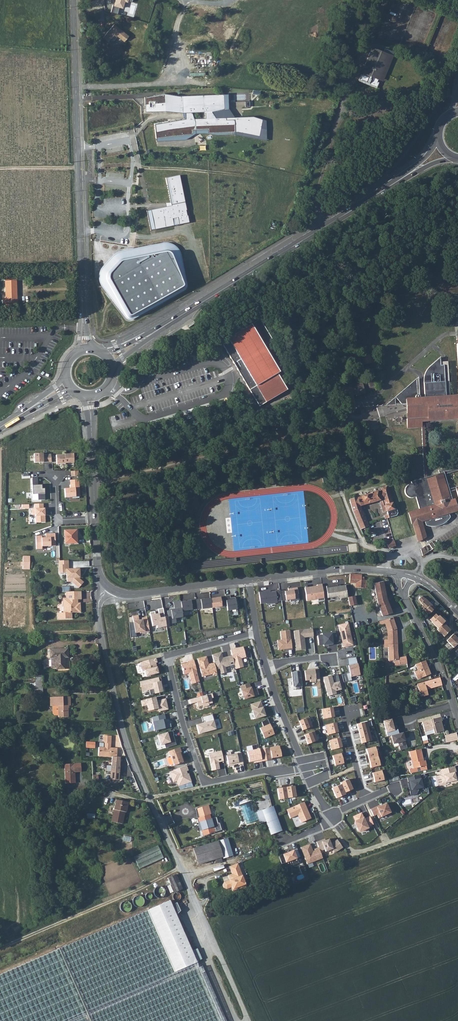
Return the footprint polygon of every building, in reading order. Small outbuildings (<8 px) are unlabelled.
[(133,0),(115,0),(114,5),(113,5),(111,13),(118,14),(120,8),(123,9),(125,3),(128,3),(129,1),(132,2),(133,0)] [(116,24),(104,37),(111,44),(117,38),(116,37),(117,35),(121,39),(125,42),(130,36),(124,31),(122,29),(121,30),(119,28),(119,27),(116,24)] [(361,74),(358,81),(376,88),(379,82),(377,82),(378,79),(380,80),(387,61),(390,63),(393,57),(371,48),(362,73),(363,73),(362,75),(361,74)] [(390,63),(387,61),(380,80),(383,81),(390,63)] [(156,97),(145,97),(145,112),(165,111),(182,113),(185,113),(185,119),(154,124),(156,138),(193,134),(192,130),(195,129),(208,129),(208,133),(235,132),(234,119),(226,120),(226,117),(235,117),(229,108),(228,94),(179,96),(164,93),(156,95),(156,97)] [(235,117),(226,117),(226,120),(234,119),(235,132),(208,133),(208,129),(195,129),(192,130),(193,134),(156,138),(156,141),(185,140),(196,134),(204,133),(217,135),(232,134),(267,141),(267,120),(254,117),(235,117)] [(180,175),(165,178),(171,207),(148,212),(152,230),(190,222),(180,175)] [(100,276),(100,280),(101,283),(127,317),(129,319),(133,319),(189,289),(182,253),(181,250),(178,246),(174,244),(169,242),(166,242),(122,251),(118,252),(116,254),(114,256),(104,267),(102,269),(101,272),(100,276)] [(16,282),(5,282),(6,301),(17,301),(16,282)] [(261,319),(222,341),(259,406),(287,390),(278,374),(281,372),(266,345),(273,341),(261,319)] [(363,365),(374,362),(372,353),(361,356),(363,365)] [(424,381),(425,400),(446,398),(443,365),(440,365),(439,357),(426,369),(424,374),(424,381)] [(421,405),(421,400),(420,400),(420,396),(417,396),(416,381),(396,398),(401,406),(406,406),(410,405),(410,411),(408,411),(408,416),(409,418),(411,418),(411,420),(407,420),(408,429),(422,429),(422,422),(457,420),(457,428),(457,402),(421,405)] [(352,386),(349,387),(351,397),(355,395),(356,397),(364,395),(360,382),(352,385),(352,386)] [(33,463),(42,462),(42,454),(42,453),(33,454),(33,463)] [(64,463),(73,463),(72,454),(63,454),(63,455),(64,463)] [(63,455),(55,455),(55,464),(64,464),(64,463),(63,455)] [(451,471),(445,472),(443,473),(441,472),(439,472),(439,475),(411,482),(412,485),(409,485),(407,487),(406,488),(405,490),(405,492),(405,494),(406,495),(408,498),(410,499),(412,500),(415,499),(419,511),(409,514),(412,525),(413,525),(418,542),(425,538),(420,524),(424,522),(425,526),(426,526),(428,527),(430,527),(432,527),(434,527),(435,527),(437,527),(438,527),(441,526),(443,524),(445,523),(447,522),(448,520),(448,519),(449,518),(448,514),(457,511),(453,500),(451,501),(448,492),(456,490),(457,497),(457,487),(447,490),(443,477),(457,473),(457,468),(454,470),(451,471)] [(36,485),(36,477),(30,477),(31,494),(36,494),(36,500),(43,499),(43,488),(41,488),(40,484),(36,485)] [(77,479),(68,480),(69,488),(63,489),(64,497),(78,496),(77,479)] [(366,496),(350,501),(352,511),(360,529),(369,526),(361,509),(359,509),(358,507),(383,500),(383,502),(379,503),(381,513),(386,511),(393,509),(393,508),(388,490),(387,490),(381,492),(381,491),(366,495),(366,496)] [(42,503),(33,504),(33,508),(31,509),(31,515),(34,515),(35,522),(44,522),(43,508),(42,508),(42,503)] [(397,515),(396,510),(393,509),(386,511),(389,518),(396,516),(397,515)] [(75,530),(63,531),(64,544),(76,544),(75,530)] [(54,545),(53,533),(44,533),(44,537),(40,537),(40,535),(34,536),(35,549),(41,548),(41,546),(54,545)] [(70,580),(77,587),(82,581),(77,577),(77,576),(78,576),(78,568),(67,568),(67,564),(58,564),(58,572),(65,572),(66,581),(70,580)] [(354,583),(354,587),(365,587),(365,583),(365,580),(361,579),(361,574),(349,574),(349,582),(354,583)] [(377,603),(374,604),(375,608),(378,607),(381,615),(391,614),(385,598),(382,581),(373,583),(374,588),(377,603)] [(308,587),(304,588),(306,600),(317,599),(317,601),(324,600),(321,584),(316,584),(317,587),(315,588),(313,587),(309,588),(308,587)] [(336,584),(325,586),(327,598),(337,596),(340,598),(347,597),(344,585),(337,586),(336,584)] [(284,590),(279,591),(281,600),(281,601),(289,600),(289,601),(298,600),(296,587),(287,588),(287,590),(284,591),(284,590)] [(80,598),(79,590),(64,591),(65,597),(66,599),(66,600),(65,602),(65,605),(62,605),(62,612),(57,612),(57,619),(71,618),(71,612),(80,611),(79,602),(77,602),(76,602),(75,599),(76,599),(80,598)] [(269,590),(257,592),(259,604),(265,603),(266,604),(277,602),(277,601),(281,600),(279,591),(279,590),(274,591),(269,592),(269,590)] [(220,597),(209,599),(211,607),(211,608),(221,606),(226,605),(224,595),(219,596),(220,597)] [(229,595),(224,595),(226,605),(226,610),(236,609),(236,605),(237,604),(236,599),(234,599),(234,597),(229,598),(229,595)] [(354,595),(347,597),(349,605),(356,604),(354,595)] [(421,597),(417,601),(420,604),(419,604),(421,606),(421,609),(424,611),(423,612),(427,616),(434,609),(424,600),(421,597)] [(199,599),(194,600),(196,609),(201,608),(201,609),(211,607),(209,599),(209,598),(199,600),(199,599)] [(185,600),(180,601),(181,612),(187,611),(187,610),(196,609),(194,600),(194,599),(190,600),(190,601),(185,601),(185,600)] [(180,601),(173,602),(174,610),(167,611),(169,624),(175,623),(174,619),(181,617),(181,612),(180,601)] [(154,611),(149,612),(152,626),(155,625),(156,628),(165,627),(162,609),(157,609),(158,614),(155,614),(154,611)] [(434,615),(429,621),(431,623),(431,624),(437,630),(443,623),(437,617),(436,618),(434,615)] [(137,616),(132,617),(134,633),(139,632),(139,633),(149,632),(146,617),(141,618),(142,620),(138,621),(137,616)] [(387,639),(383,640),(384,647),(388,647),(388,660),(394,660),(394,666),(407,663),(405,656),(397,657),(396,629),(392,617),(383,619),(387,633),(387,639)] [(436,631),(443,638),(449,631),(445,627),(448,624),(445,621),(443,623),(437,630),(436,631)] [(347,622),(338,624),(340,634),(342,633),(343,636),(341,637),(343,646),(352,644),(347,622)] [(311,628),(293,630),(295,649),(305,648),(304,637),(312,636),(311,628)] [(289,630),(280,631),(281,640),(277,640),(278,650),(285,649),(284,648),(286,647),(287,649),(291,648),(289,630)] [(334,631),(322,633),(322,634),(317,635),(318,644),(323,643),(323,645),(332,644),(331,639),(335,639),(334,631)] [(455,632),(445,642),(452,649),(457,643),(457,641),(455,638),(457,635),(455,632)] [(241,646),(229,649),(231,654),(234,664),(235,669),(243,666),(241,658),(244,657),(241,646)] [(51,657),(51,667),(56,667),(56,668),(64,668),(64,657),(67,656),(67,648),(49,649),(49,657),(51,657)] [(234,664),(231,654),(221,657),(220,652),(211,655),(213,662),(215,669),(218,668),(220,674),(227,672),(225,667),(234,664)] [(205,656),(196,659),(201,677),(211,674),(212,676),(217,674),(215,669),(213,662),(209,663),(209,665),(207,665),(205,656)] [(355,657),(345,658),(348,672),(341,674),(343,682),(351,680),(350,676),(359,674),(355,657)] [(155,658),(139,662),(141,670),(143,670),(145,675),(158,672),(157,668),(156,668),(155,663),(154,663),(153,662),(156,661),(155,658)] [(193,659),(186,661),(187,662),(180,664),(182,674),(187,673),(190,684),(199,682),(193,659)] [(427,668),(424,660),(414,664),(417,670),(413,671),(416,677),(418,678),(430,673),(428,670),(427,670),(427,668)] [(317,667),(309,668),(309,669),(303,670),(304,680),(309,679),(309,681),(315,680),(314,678),(319,678),(317,667)] [(300,670),(292,671),(294,687),(302,686),(300,670)] [(331,674),(322,677),(328,695),(336,693),(335,690),(341,689),(339,681),(334,682),(331,674)] [(158,676),(139,681),(141,691),(151,688),(153,693),(163,691),(160,680),(159,680),(158,676)] [(427,694),(426,690),(442,686),(439,677),(416,683),(420,696),(427,694)] [(249,682),(239,685),(243,698),(258,694),(256,687),(251,689),(249,682)] [(211,693),(188,699),(189,703),(195,702),(196,706),(201,705),(202,707),(208,705),(207,703),(211,702),(210,698),(212,697),(211,693)] [(58,705),(58,716),(68,716),(68,704),(71,704),(70,696),(50,696),(51,705),(58,705)] [(155,696),(146,698),(146,699),(141,700),(142,706),(147,705),(149,711),(158,708),(158,711),(168,709),(165,698),(156,700),(155,696)] [(261,701),(250,704),(254,718),(265,715),(261,701)] [(331,707),(321,709),(323,719),(334,717),(331,707)] [(163,714),(151,717),(152,721),(151,721),(153,730),(169,726),(168,721),(162,723),(161,719),(164,719),(163,714)] [(211,714),(200,717),(202,721),(203,721),(204,722),(196,724),(198,733),(215,728),(211,714)] [(263,726),(259,728),(264,739),(275,735),(271,728),(277,725),(273,717),(261,722),(263,726)] [(308,717),(298,721),(302,730),(311,726),(308,717)] [(442,721),(441,717),(422,722),(425,731),(433,729),(434,733),(444,731),(441,721),(442,721)] [(393,718),(385,720),(388,734),(391,733),(399,732),(398,727),(395,728),(393,718)] [(366,721),(356,724),(361,743),(371,739),(366,721)] [(335,722),(325,725),(328,735),(338,732),(335,722)] [(171,730),(156,735),(159,745),(163,744),(164,747),(175,744),(173,738),(171,738),(170,736),(173,735),(171,730)] [(313,731),(304,735),(307,744),(317,740),(313,731)] [(399,732),(391,733),(393,742),(398,740),(400,748),(407,746),(403,731),(399,732)] [(446,742),(457,739),(456,732),(445,735),(445,738),(446,742)] [(117,756),(117,747),(111,747),(112,735),(104,735),(103,740),(105,742),(104,747),(99,746),(98,755),(112,756),(117,756)] [(339,738),(329,740),(331,750),(342,747),(339,738)] [(279,746),(258,749),(261,761),(271,760),(271,758),(280,757),(279,746)] [(374,746),(364,748),(369,768),(379,765),(374,746)] [(179,747),(167,751),(169,755),(170,755),(173,765),(183,761),(181,754),(180,755),(179,752),(180,752),(179,747)] [(415,766),(426,763),(426,758),(423,759),(421,748),(410,750),(413,766),(410,767),(411,772),(417,770),(415,766)] [(258,749),(246,751),(248,761),(252,760),(253,763),(261,761),(258,749)] [(220,750),(208,753),(207,753),(211,770),(218,769),(217,760),(218,760),(219,761),(222,760),(220,750)] [(240,753),(226,755),(228,766),(238,764),(238,765),(242,764),(240,753)] [(340,753),(331,755),(334,766),(343,763),(340,753)] [(120,779),(121,757),(117,756),(112,756),(112,759),(110,778),(120,779)] [(76,782),(75,771),(81,770),(81,762),(64,764),(66,783),(76,782)] [(440,768),(442,774),(440,775),(442,781),(451,779),(451,781),(457,780),(457,775),(454,776),(453,771),(455,771),(453,765),(440,768)] [(185,766),(168,771),(172,782),(176,780),(178,786),(190,781),(187,773),(184,774),(183,772),(187,770),(185,766)] [(380,770),(371,773),(373,782),(383,780),(380,770)] [(418,774),(406,776),(407,780),(406,780),(410,794),(415,793),(417,789),(417,786),(421,785),(418,774)] [(339,782),(340,784),(344,793),(352,789),(348,779),(339,782)] [(340,784),(331,788),(335,798),(344,794),(344,793),(340,784)] [(295,785),(277,787),(279,799),(296,796),(295,785)] [(124,824),(127,812),(129,812),(131,802),(117,799),(113,821),(124,824)] [(303,802),(285,809),(289,818),(297,815),(300,823),(310,818),(307,811),(306,812),(304,807),(305,806),(303,802)] [(378,805),(370,809),(373,816),(377,814),(378,817),(390,812),(386,803),(379,806),(378,805)] [(200,819),(204,833),(222,828),(220,821),(219,821),(218,822),(218,819),(213,820),(212,817),(211,813),(208,804),(198,807),(201,816),(199,816),(200,819)] [(265,821),(270,834),(281,830),(272,805),(256,811),(261,823),(265,821)] [(360,813),(353,817),(355,821),(354,823),(357,830),(360,831),(368,828),(367,826),(372,824),(369,816),(363,819),(362,817),(361,817),(361,816),(362,815),(360,813)] [(222,858),(233,855),(227,838),(216,841),(221,857),(222,858)] [(324,839),(316,842),(318,847),(319,851),(324,849),(325,851),(332,848),(333,852),(337,851),(342,847),(336,839),(332,842),(330,843),(328,839),(324,840),(324,839)] [(221,857),(216,841),(192,849),(197,864),(221,857)] [(309,843),(300,847),(306,864),(322,858),(319,851),(318,847),(314,849),(315,852),(313,852),(309,843)] [(159,846),(135,856),(140,868),(164,858),(159,846)] [(286,853),(279,856),(282,863),(291,860),(293,864),(298,862),(294,850),(288,852),(289,853),(286,854),(286,853)] [(228,875),(230,880),(224,882),(223,885),(223,887),(224,888),(226,889),(233,887),(234,889),(239,887),(240,888),(242,889),(245,888),(246,887),(246,884),(238,863),(229,866),(232,873),(228,875)] [(182,888),(175,875),(168,878),(175,892),(182,888)] [(141,895),(133,900),(138,908),(146,903),(141,895)] [(132,910),(130,901),(120,903),(123,912),(132,910)] [(167,905),(145,914),(173,976),(195,966),(167,905)] [(145,914),(0,979),(0,1020),(220,1020),(195,966),(173,976),(145,914)]
